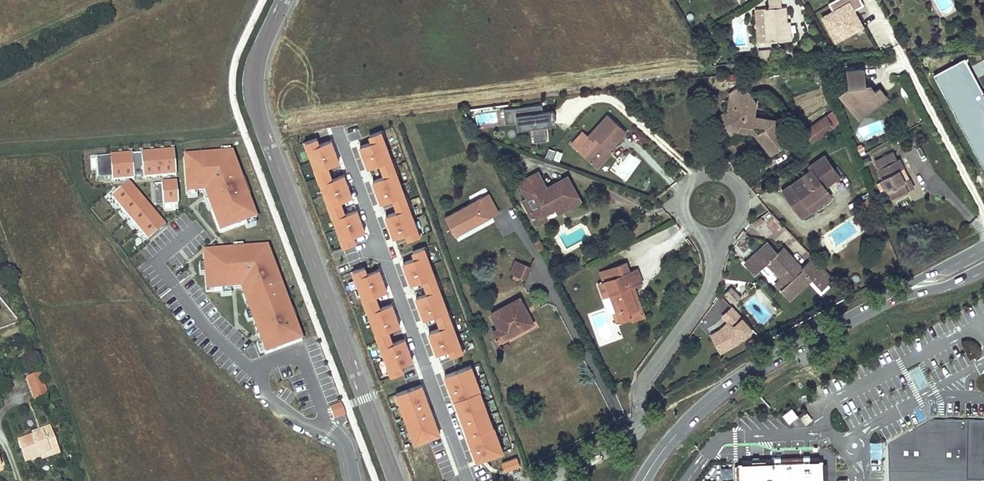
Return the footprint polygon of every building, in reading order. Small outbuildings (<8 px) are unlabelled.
[(768,9),(780,8),(780,0),(767,0),(768,9)] [(844,0),(836,0),(827,5),(832,13),(822,19),(836,43),(862,27),(853,11),(848,3),(846,4),(844,0)] [(846,4),(848,3),(853,11),(862,6),(859,0),(844,0),(846,4)] [(768,9),(763,9),(765,42),(791,41),(791,33),(787,32),(786,22),(785,8),(780,8),(768,9)] [(770,49),(756,50),(756,60),(771,59),(770,49)] [(977,79),(971,67),(965,58),(933,75),(983,169),(983,92),(977,79)] [(860,100),(867,109),(885,94),(877,85),(873,89),(869,84),(866,86),(863,83),(862,66),(846,68),(847,84),(838,91),(848,103),(860,100)] [(731,91),(729,101),(745,103),(747,95),(749,95),(741,84),(731,91)] [(821,91),(816,94),(821,106),(827,103),(821,91)] [(724,109),(724,112),(727,113),(733,114),(731,121),(726,125),(732,133),(740,127),(753,129),(753,126),(764,127),(756,133),(768,149),(778,142),(781,146),(788,141),(774,121),(754,118),(756,104),(749,95),(747,95),(745,103),(729,101),(728,110),(724,109)] [(860,100),(848,103),(860,116),(867,109),(860,100)] [(543,111),(542,105),(505,110),(507,124),(517,122),(531,120),(532,127),(534,142),(547,140),(545,125),(543,111)] [(840,122),(835,109),(826,115),(828,117),(835,126),(840,122)] [(556,124),(554,110),(543,111),(545,125),(556,124)] [(724,112),(720,116),(726,125),(731,121),(733,114),(727,113),(724,112)] [(609,149),(626,131),(608,114),(588,136),(583,131),(572,144),(597,167),(608,155),(603,150),(606,147),(609,149)] [(835,126),(828,117),(820,124),(817,126),(823,134),(835,126)] [(532,127),(531,120),(517,122),(518,129),(532,127)] [(823,134),(817,126),(820,124),(818,121),(805,131),(813,142),(823,134)] [(385,138),(382,130),(370,135),(372,142),(360,146),(368,168),(380,164),(385,176),(374,181),(382,202),(393,198),(398,211),(386,216),(394,238),(406,234),(408,240),(422,236),(419,227),(417,228),(409,207),(410,207),(405,193),(404,194),(397,173),(398,172),(393,158),(391,158),(384,138),(385,138)] [(317,138),(304,142),(307,150),(308,149),(316,170),(315,170),(320,185),(321,184),(329,205),(328,205),(333,219),(334,219),(342,239),(340,240),(343,248),(356,243),(354,237),(366,232),(358,210),(345,214),(340,201),(352,197),(344,175),(332,179),(328,167),(340,162),(331,140),(319,144),(317,138)] [(778,142),(768,149),(772,154),(781,146),(778,142)] [(612,152),(609,149),(606,147),(603,150),(608,155),(612,152)] [(557,150),(549,148),(546,158),(554,160),(557,150)] [(875,162),(884,180),(888,188),(894,199),(913,189),(899,159),(897,159),(893,152),(875,162)] [(172,154),(96,160),(98,183),(174,177),(172,154)] [(233,155),(185,159),(188,196),(206,192),(206,195),(219,233),(255,218),(233,155)] [(811,210),(806,204),(827,190),(824,187),(832,180),(827,173),(834,168),(825,155),(809,166),(811,169),(783,189),(802,216),(811,210)] [(834,168),(827,173),(832,180),(839,175),(834,168)] [(544,213),(555,207),(559,205),(560,208),(569,204),(570,206),(579,201),(567,177),(545,188),(537,172),(519,183),(527,198),(523,200),(535,223),(546,217),(544,213)] [(177,182),(162,183),(164,205),(164,210),(179,209),(177,182)] [(164,205),(162,183),(154,184),(156,206),(164,205)] [(126,188),(108,203),(142,246),(160,232),(126,188)] [(827,190),(806,204),(811,210),(831,196),(827,190)] [(499,213),(488,193),(445,216),(455,236),(499,213)] [(382,203),(386,214),(396,210),(392,199),(382,203)] [(559,205),(555,207),(557,212),(570,206),(569,204),(560,208),(559,205)] [(761,217),(752,222),(755,226),(764,221),(761,217)] [(833,278),(814,258),(803,267),(784,247),(777,253),(767,242),(745,262),(755,273),(767,262),(781,277),(776,282),(790,298),(812,277),(822,288),(833,278)] [(437,354),(449,350),(451,357),(465,352),(462,343),(460,344),(453,325),(455,324),(449,309),(447,310),(439,289),(440,288),(435,275),(433,275),(426,254),(428,254),(425,247),(413,251),(415,258),(404,262),(412,284),(424,279),(429,293),(417,297),(424,319),(436,315),(441,328),(429,332),(437,354)] [(229,251),(204,253),(208,289),(235,287),(242,286),(262,336),(268,352),(299,340),(268,248),(229,251)] [(515,261),(511,272),(514,274),(513,278),(518,280),(520,276),(525,278),(530,267),(515,261)] [(629,272),(625,263),(603,271),(607,281),(629,272)] [(404,371),(402,364),(413,360),(405,338),(393,343),(388,330),(400,325),(391,304),(379,308),(374,295),(386,290),(378,269),(367,273),(364,266),(352,271),(354,278),(356,277),(364,298),(362,299),(368,312),(369,312),(377,333),(375,334),(381,349),(382,348),(389,367),(387,368),(391,377),(404,371)] [(637,310),(629,288),(634,286),(642,283),(637,269),(631,271),(629,272),(607,281),(605,281),(611,296),(605,298),(609,310),(614,313),(617,323),(621,322),(632,318),(629,312),(637,310)] [(634,286),(629,288),(637,310),(642,308),(634,286)] [(730,287),(725,293),(735,303),(741,298),(730,287)] [(519,299),(492,314),(500,329),(493,332),(498,341),(532,323),(519,299)] [(721,330),(711,336),(721,352),(737,344),(752,329),(731,307),(723,315),(729,322),(721,330)] [(637,310),(629,312),(632,318),(633,321),(645,316),(642,308),(637,310)] [(480,391),(471,365),(445,375),(454,400),(455,400),(468,436),(467,436),(477,462),(503,451),(494,427),(493,427),(479,391),(480,391)] [(39,374),(26,378),(34,401),(47,396),(39,374)] [(440,434),(421,384),(396,393),(415,443),(440,434)] [(346,415),(342,403),(330,407),(335,419),(346,415)] [(792,409),(782,416),(789,426),(799,418),(792,409)] [(979,422),(933,421),(890,446),(891,480),(983,480),(983,422),(979,422)] [(31,433),(32,437),(51,431),(50,427),(31,433)] [(51,431),(32,437),(18,442),(25,462),(40,457),(39,455),(57,449),(51,431)] [(882,444),(870,444),(871,460),(882,459),(882,444)] [(57,449),(39,455),(40,457),(41,461),(59,454),(57,449)] [(518,457),(503,463),(505,469),(520,463),(518,457)] [(739,465),(739,472),(739,480),(823,480),(823,461),(809,462),(809,459),(804,459),(804,462),(781,463),(780,460),(753,461),(753,464),(739,465)]
